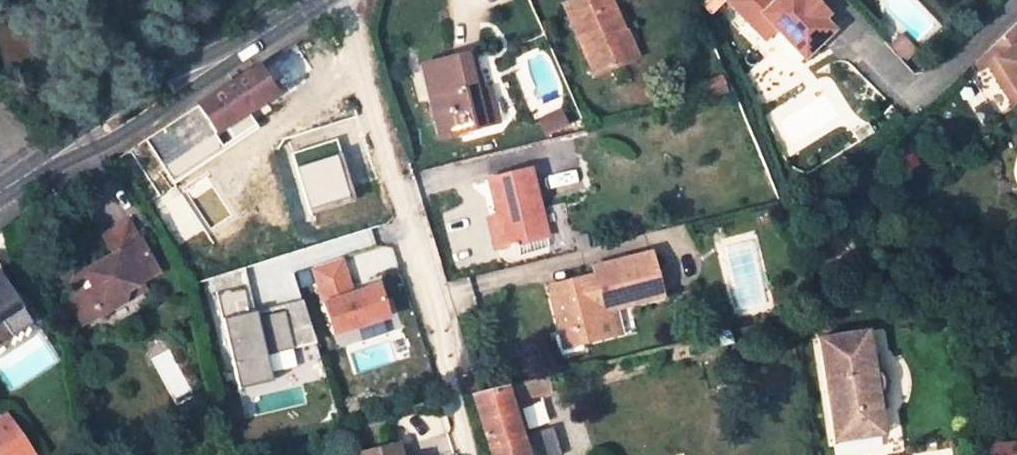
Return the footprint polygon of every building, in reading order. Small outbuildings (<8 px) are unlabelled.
[(595,76),(622,64),(611,40),(624,34),(610,0),(572,0),(562,4),(595,76)] [(770,0),(732,0),(727,4),(747,25),(758,14),(775,32),(803,60),(832,32),(821,21),(827,16),(811,0),(776,0),(773,3),(770,0)] [(972,45),(978,56),(986,52),(1007,95),(1016,90),(1016,2),(972,45)] [(747,25),(764,42),(775,32),(758,14),(747,25)] [(635,58),(624,34),(611,40),(622,64),(635,58)] [(422,65),(441,137),(489,125),(481,90),(472,53),(422,65)] [(203,141),(276,93),(257,65),(144,139),(163,168),(203,141)] [(721,75),(699,83),(704,100),(726,92),(721,75)] [(497,123),(488,88),(481,90),(489,125),(497,123)] [(555,116),(539,123),(545,136),(561,130),(555,116)] [(184,200),(224,175),(203,141),(163,168),(184,200)] [(200,225),(257,188),(265,183),(250,159),(224,175),(184,200),(200,225)] [(494,249),(546,237),(529,168),(488,179),(497,215),(499,225),(490,227),(494,249)] [(261,193),(269,188),(265,183),(257,188),(261,193)] [(487,218),(490,227),(499,225),(497,215),(487,218)] [(78,327),(124,301),(127,289),(140,282),(155,274),(126,224),(102,237),(112,255),(77,275),(68,308),(78,327)] [(605,312),(661,298),(649,252),(593,266),(595,273),(570,279),(569,290),(551,295),(561,334),(575,331),(579,343),(598,339),(594,327),(608,324),(605,312)] [(343,257),(309,268),(333,341),(392,321),(380,284),(355,292),(343,257)] [(32,327),(0,274),(0,346),(32,327)] [(551,295),(569,290),(570,279),(548,285),(551,295)] [(124,301),(145,290),(140,282),(127,289),(124,301)] [(234,297),(257,365),(267,362),(285,356),(297,352),(280,301),(277,301),(271,284),(234,297)] [(598,339),(611,336),(608,324),(594,327),(598,339)] [(882,434),(876,395),(876,394),(880,389),(881,382),(880,378),(877,373),(873,371),(866,330),(817,338),(833,442),(882,434)] [(561,334),(564,347),(579,343),(575,331),(561,334)] [(715,334),(720,346),(730,343),(726,331),(715,334)] [(269,370),(287,364),(285,356),(267,362),(269,370)] [(508,401),(550,393),(545,376),(470,395),(490,454),(559,454),(551,427),(519,436),(508,401)] [(3,417),(0,419),(0,454),(30,454),(3,417)] [(995,442),(996,454),(1016,454),(1016,439),(995,442)] [(995,442),(975,444),(975,454),(996,454),(995,442)] [(396,444),(358,453),(359,454),(399,454),(396,444)]
